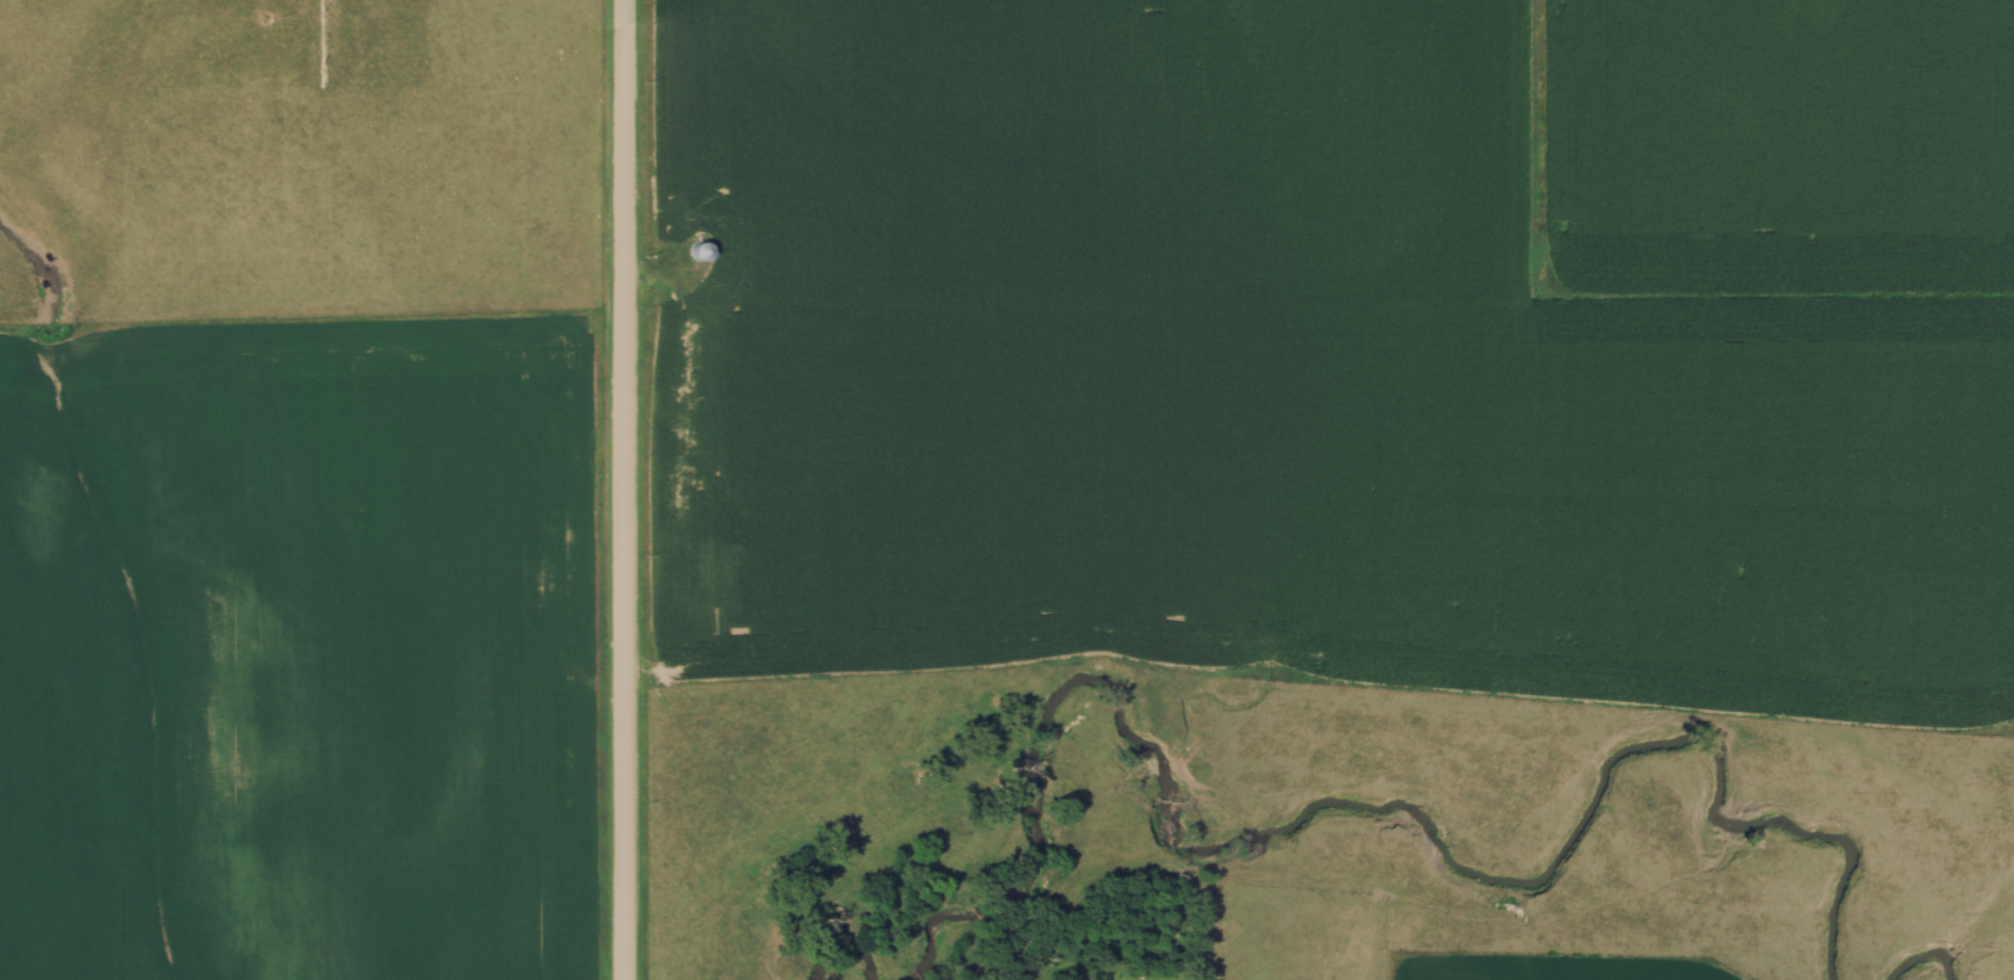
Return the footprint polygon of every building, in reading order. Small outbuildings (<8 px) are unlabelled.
[(709,248),(697,240),(687,254),(699,262),(709,248)]
